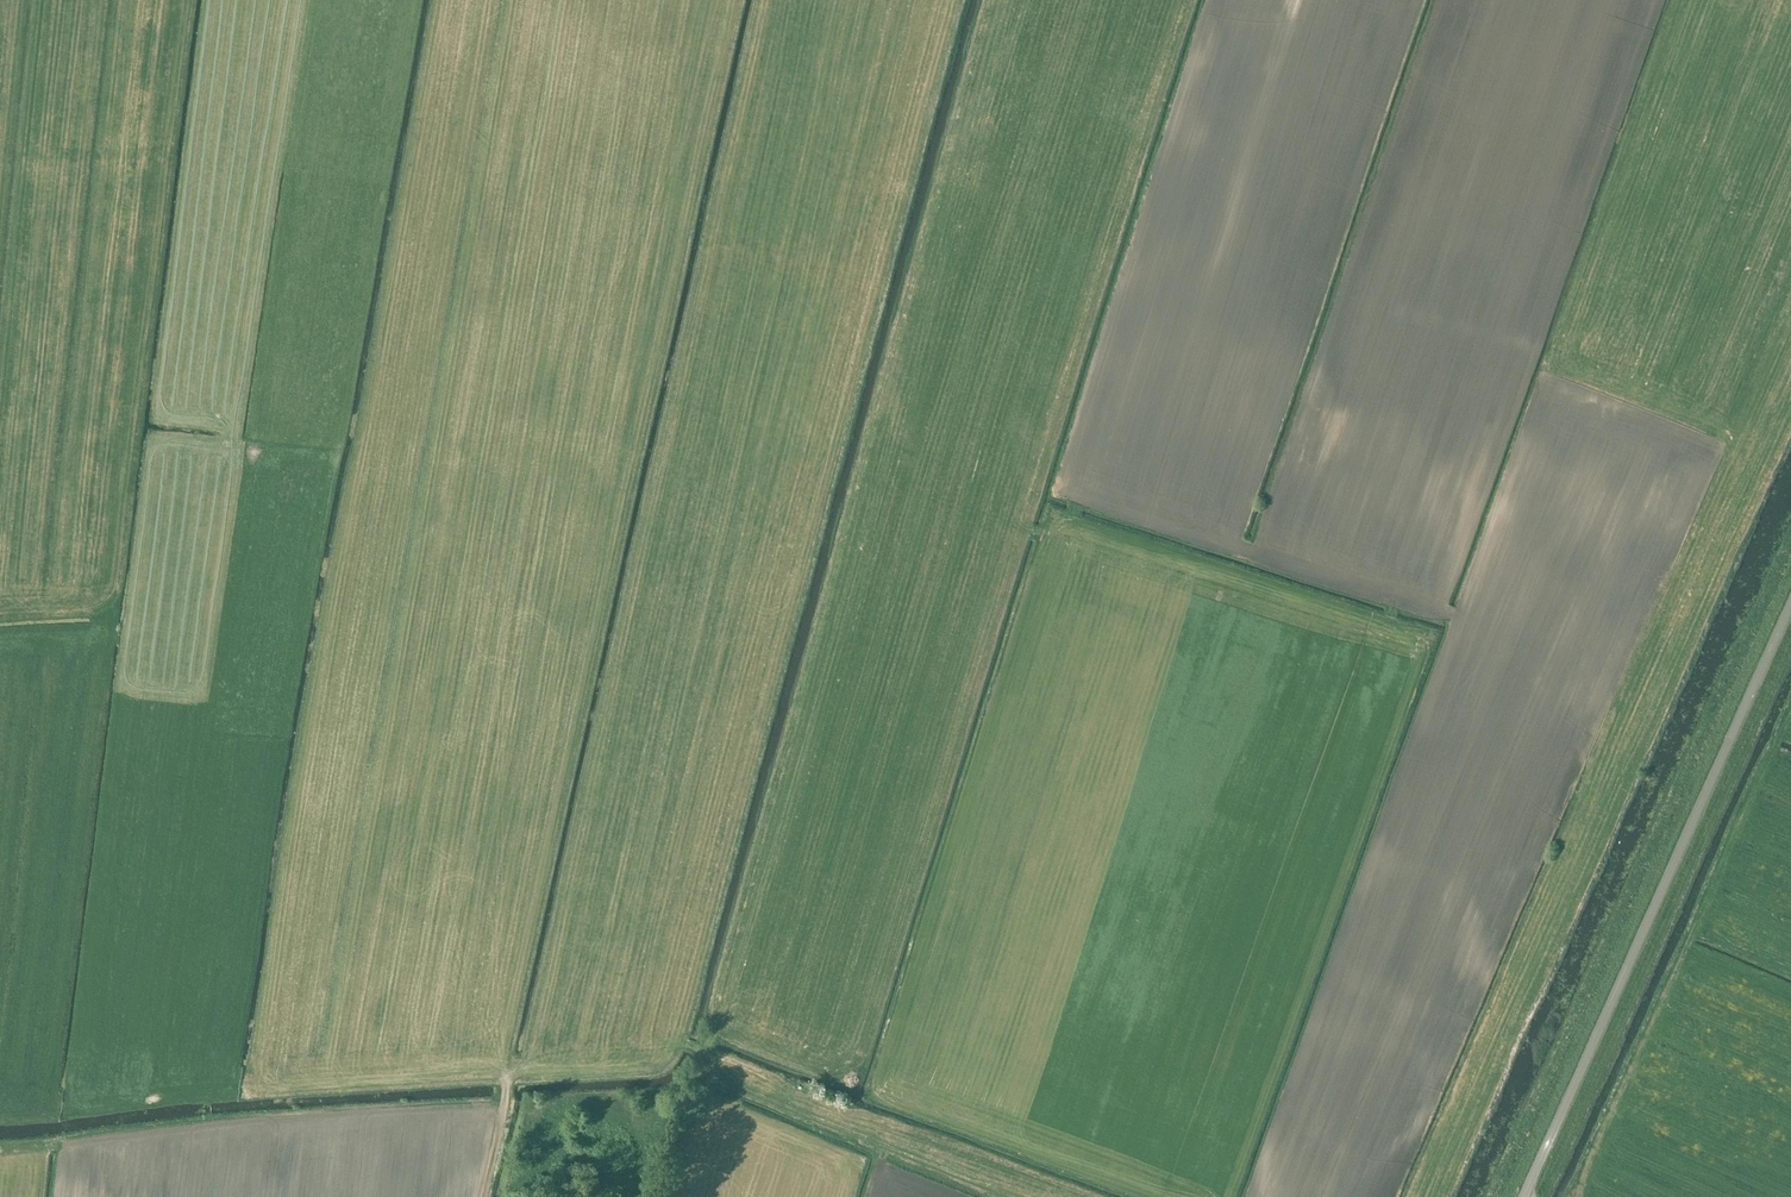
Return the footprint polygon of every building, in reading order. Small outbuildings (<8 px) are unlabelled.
[(165,1140),(181,1134),(179,1128),(163,1133),(165,1140)]
